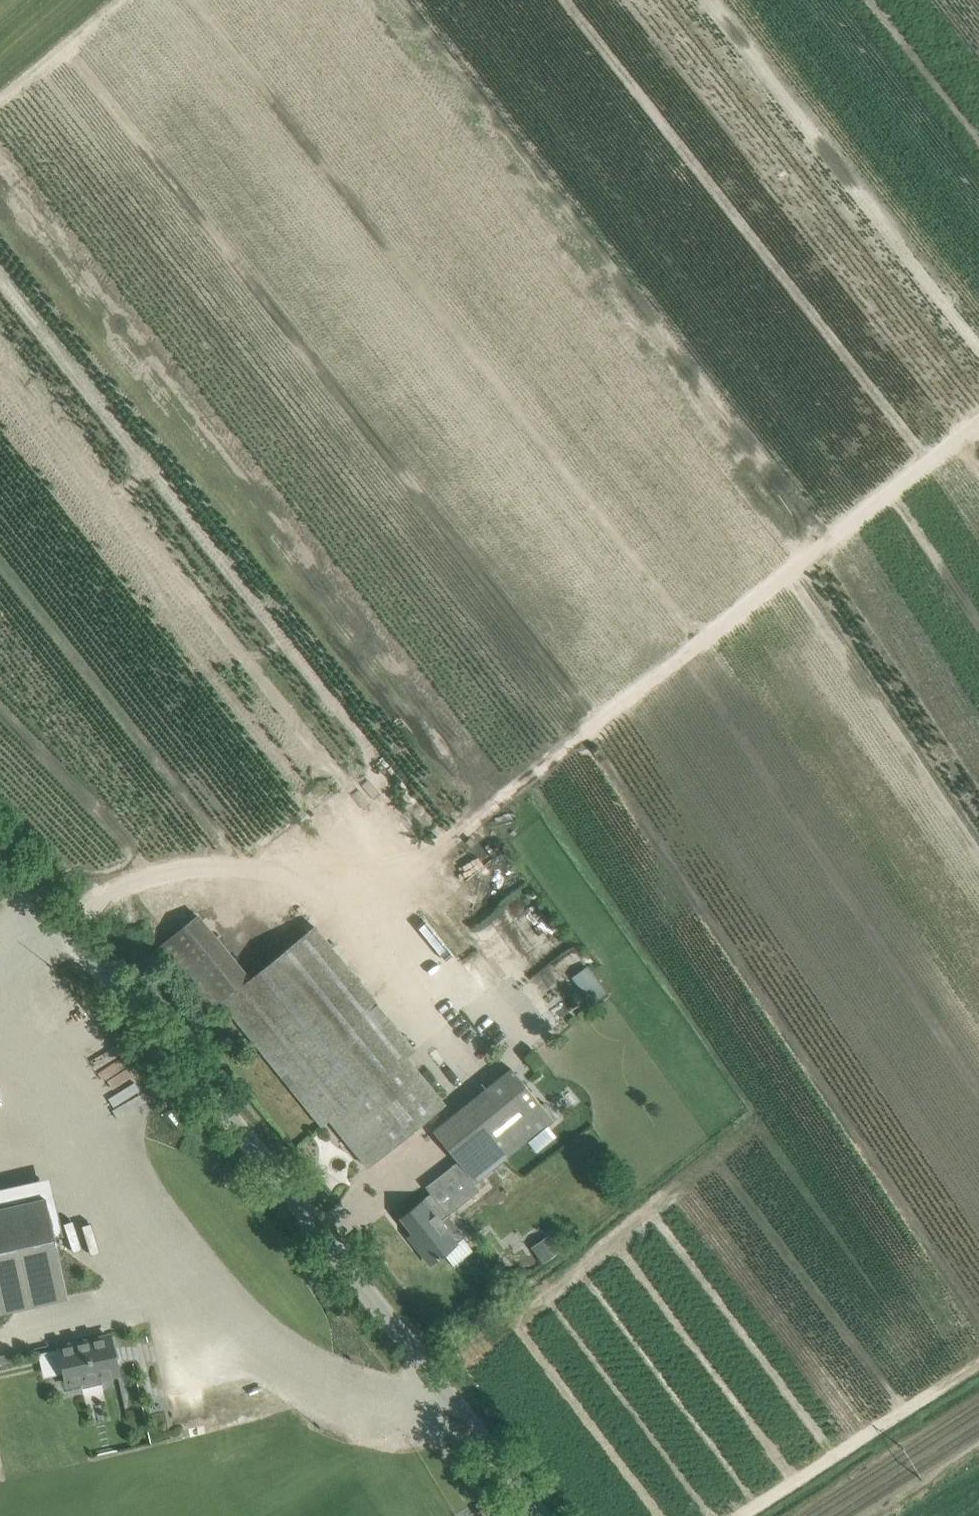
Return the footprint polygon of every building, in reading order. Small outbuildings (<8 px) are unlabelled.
[(251,977),(198,913),(159,946),(210,1009),(221,1001),(251,977)] [(251,977),(221,1001),(322,1126),(329,1120),(367,1167),(383,1154),(446,1103),(407,1056),(416,1048),(315,925),(251,977)] [(592,1002),(605,993),(586,966),(573,976),(592,1002)] [(512,1068),(433,1132),(457,1161),(474,1182),(553,1120),(551,1116),(553,1112),(546,1103),(541,1104),(512,1068)] [(474,1182),(457,1161),(425,1187),(432,1196),(428,1199),(427,1197),(402,1217),(422,1244),(418,1247),(430,1263),(457,1242),(465,1237),(448,1215),(480,1190),(474,1182)] [(65,1297),(42,1198),(0,1207),(0,1311),(65,1297)] [(67,1384),(81,1381),(82,1387),(102,1383),(100,1377),(118,1373),(110,1336),(59,1347),(67,1384)]
